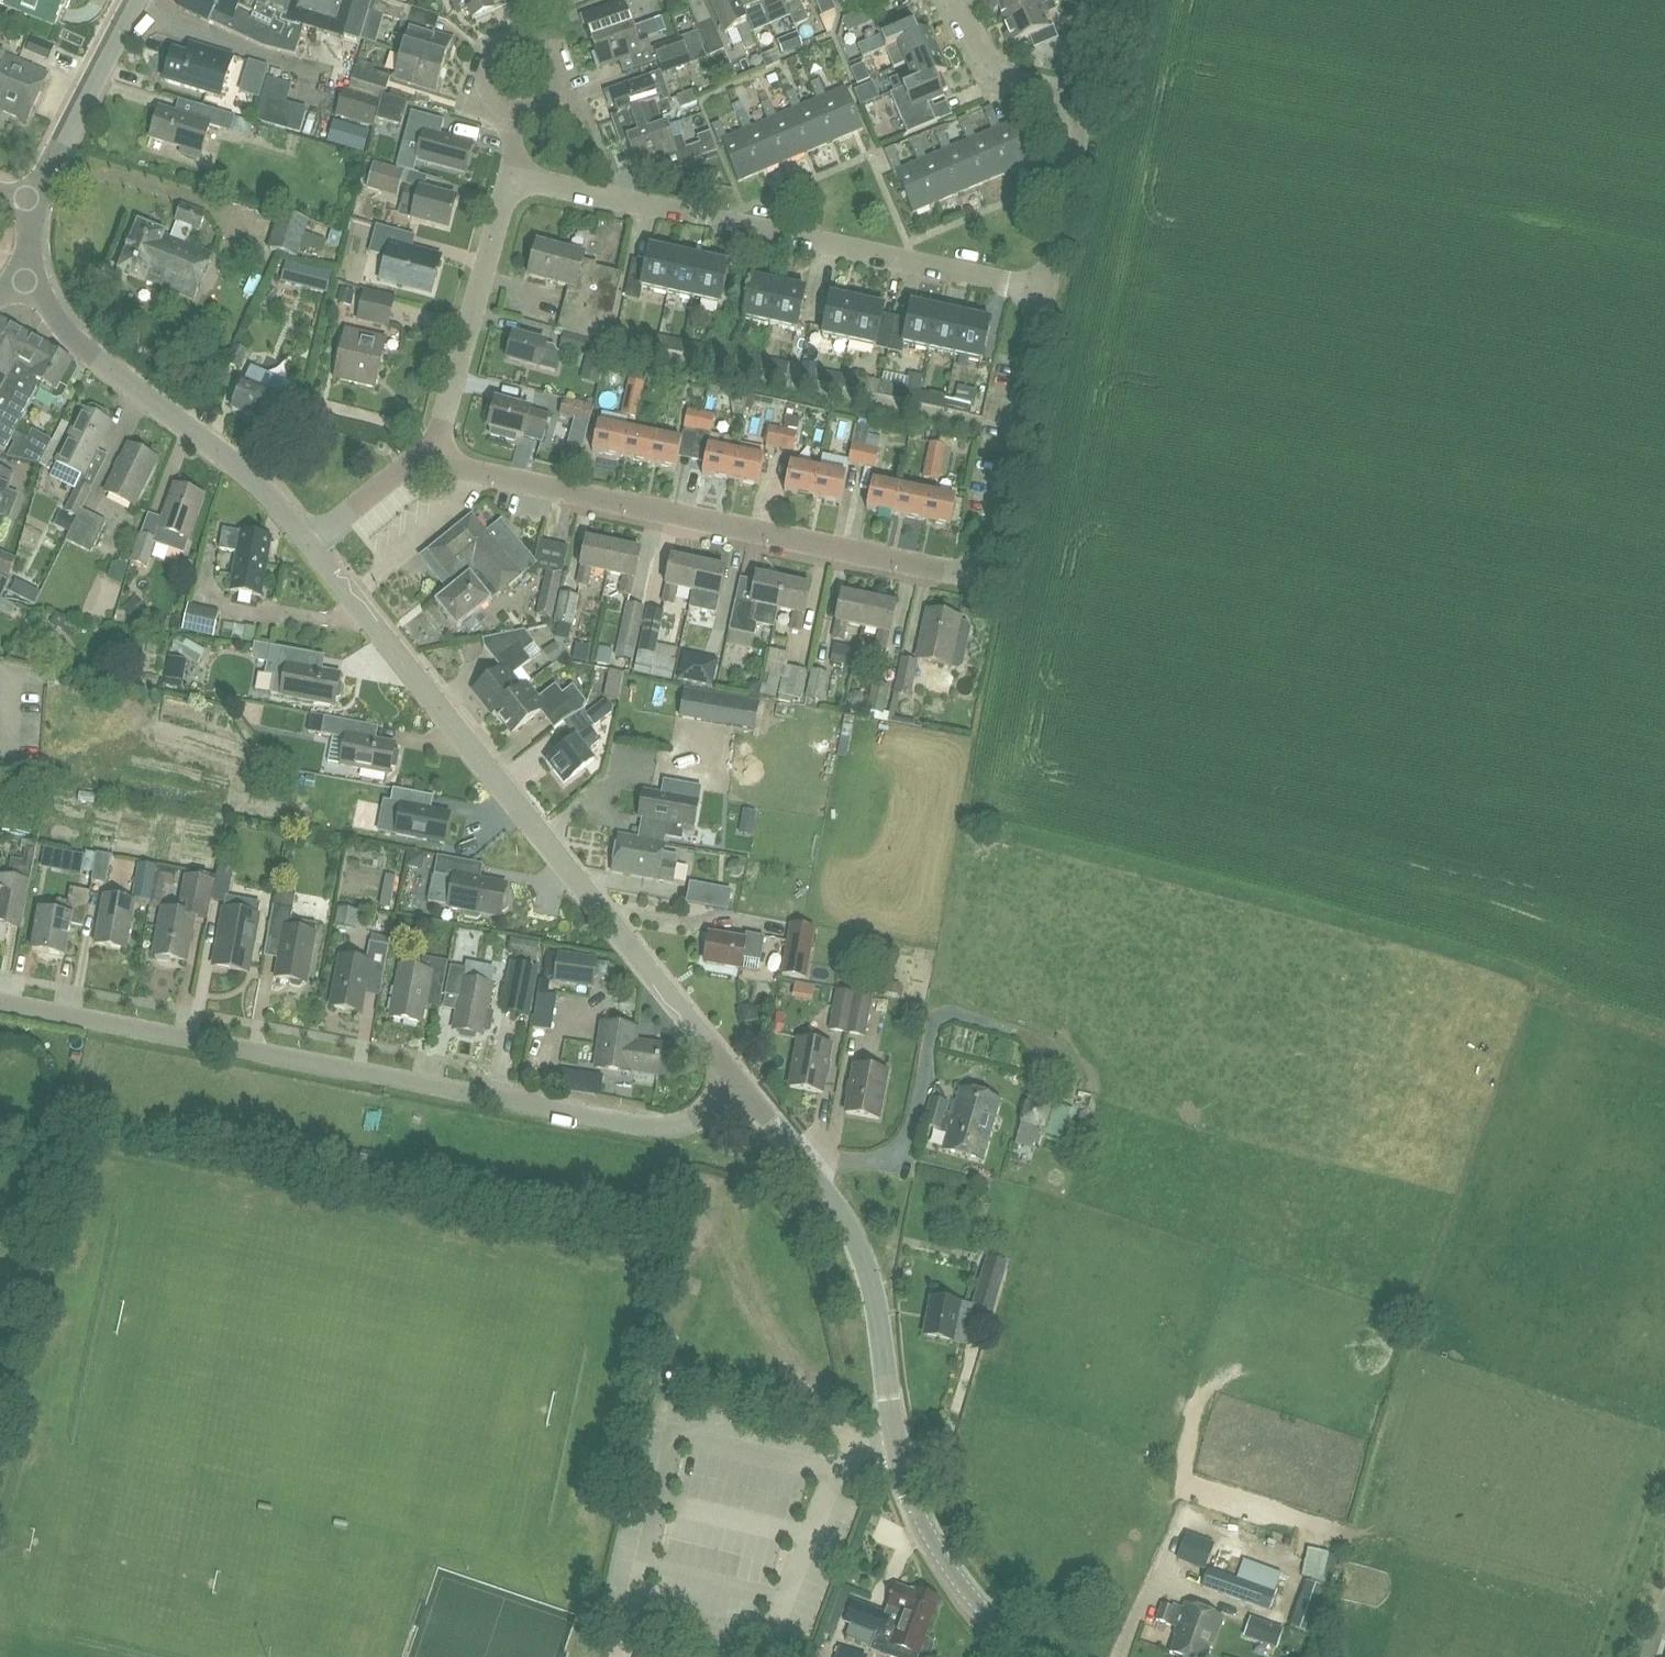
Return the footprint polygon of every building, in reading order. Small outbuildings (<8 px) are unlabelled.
[(7,7),(56,27),(68,0),(10,0),(7,7)] [(264,48),(295,55),(303,27),(344,39),(344,37),(359,41),(371,0),(370,0),(182,0),(178,8),(209,22),(227,30),(264,48)] [(405,22),(410,7),(401,5),(386,0),(376,0),(372,12),(402,21),(405,22)] [(455,8),(464,3),(472,21),(493,11),(488,0),(451,0),(455,8)] [(735,29),(745,51),(755,46),(735,0),(713,0),(710,1),(724,34),(735,29)] [(745,24),(744,21),(764,12),(759,0),(735,0),(755,46),(745,24)] [(764,12),(784,3),(783,0),(759,0),(764,12)] [(784,3),(793,26),(808,20),(801,1),(801,0),(783,0),(784,3)] [(831,0),(814,0),(821,16),(835,10),(831,0)] [(1003,21),(1053,0),(991,0),(989,1),(993,10),(998,8),(1003,21)] [(1003,36),(1007,45),(1028,36),(1033,49),(1058,39),(1053,26),(1048,28),(1043,16),(1057,10),(1053,0),(1003,21),(1008,33),(1003,36)] [(582,18),(591,43),(632,28),(623,3),(582,18)] [(870,7),(842,19),(848,32),(876,20),(870,7)] [(862,57),(876,52),(929,29),(928,29),(922,31),(920,25),(914,27),(908,13),(875,27),(879,36),(857,46),(862,57)] [(710,20),(696,27),(709,56),(723,50),(710,20)] [(450,44),(451,41),(409,28),(411,23),(405,22),(402,21),(397,36),(406,38),(401,53),(443,65),(447,54),(450,55),(453,45),(450,44)] [(599,67),(650,50),(645,36),(635,39),(632,28),(591,43),(599,67)] [(876,52),(885,48),(893,68),(905,63),(937,50),(929,29),(876,52)] [(55,45),(33,35),(27,49),(49,59),(55,45)] [(685,51),(680,39),(653,48),(658,61),(685,51)] [(166,61),(162,74),(165,75),(164,81),(219,98),(232,56),(194,44),(190,57),(173,52),(169,62),(166,61)] [(765,69),(779,63),(774,50),(760,57),(765,69)] [(946,70),(937,50),(905,63),(908,72),(888,80),(893,92),(894,92),(902,89),(946,70)] [(658,61),(662,73),(689,63),(685,51),(658,61)] [(13,59),(0,53),(0,87),(13,59)] [(435,91),(443,65),(401,53),(393,78),(435,91)] [(0,87),(0,110),(26,121),(47,74),(13,59),(0,87)] [(390,76),(373,71),(374,66),(357,61),(351,80),(385,90),(390,76)] [(243,88),(259,93),(267,68),(250,63),(243,88)] [(856,84),(869,79),(863,64),(850,69),(856,84)] [(946,70),(902,89),(894,92),(893,92),(889,93),(907,134),(935,122),(927,103),(943,96),(941,91),(947,89),(940,73),(946,71),(946,70)] [(650,78),(608,92),(617,116),(613,118),(613,119),(658,103),(667,100),(670,99),(660,71),(649,75),(650,78)] [(299,133),(307,108),(285,102),(290,85),(267,78),(254,120),(299,133)] [(818,80),(809,84),(817,101),(820,100),(837,140),(862,129),(845,89),(825,97),(818,80)] [(335,116),(372,127),(380,100),(347,90),(343,89),(335,116)] [(680,108),(696,102),(692,91),(676,96),(680,108)] [(785,94),(792,112),(795,110),(812,150),(837,140),(820,100),(817,101),(801,108),(793,91),(785,94)] [(401,126),(407,102),(381,95),(380,100),(375,119),(401,126)] [(613,119),(621,143),(667,127),(667,126),(663,128),(658,115),(671,111),(667,100),(658,103),(613,119)] [(760,105),(768,122),(770,121),(787,161),(812,150),(795,110),(792,112),(776,119),(769,101),(760,105)] [(150,138),(182,148),(181,154),(199,159),(209,126),(230,132),(234,117),(196,105),(192,119),(159,109),(150,138)] [(992,132),(995,131),(1012,171),(1037,160),(1020,120),(1000,128),(993,111),(984,115),(992,132)] [(736,115),(743,133),(745,132),(762,171),(787,161),(770,121),(768,122),(751,129),(744,112),(736,115)] [(471,144),(439,135),(443,122),(411,113),(404,140),(421,145),(417,160),(463,173),(464,171),(471,145),(471,144)] [(745,132),(743,133),(727,140),(719,122),(711,125),(718,143),(721,143),(737,182),(762,171),(745,132)] [(960,125),(967,143),(970,141),(987,181),(1012,171),(995,131),(992,132),(975,139),(968,122),(960,125)] [(634,166),(685,148),(681,136),(671,139),(667,127),(621,143),(622,144),(626,142),(634,166)] [(694,159),(716,151),(709,132),(697,136),(699,143),(689,147),(694,159)] [(970,141),(967,143),(951,150),(943,132),(935,136),(942,153),(945,152),(962,192),(987,181),(970,141)] [(918,164),(921,163),(937,202),(962,192),(945,152),(942,153),(926,160),(919,143),(910,146),(918,164)] [(894,153),(886,156),(893,174),(895,173),(912,213),(937,202),(921,163),(918,164),(902,171),(894,153)] [(373,164),(367,188),(378,191),(380,183),(399,188),(403,172),(373,164)] [(406,186),(401,206),(416,211),(414,220),(448,229),(456,199),(406,186)] [(211,254),(185,244),(192,227),(199,230),(205,214),(181,205),(175,221),(177,221),(171,238),(163,235),(164,233),(137,222),(117,271),(144,282),(144,280),(192,300),(211,254)] [(293,218),(283,253),(297,258),(298,255),(322,258),(326,244),(330,229),(293,218)] [(435,277),(436,278),(437,274),(436,273),(440,257),(404,247),(407,234),(376,226),(368,252),(385,257),(379,280),(413,289),(414,286),(431,290),(435,277)] [(621,274),(581,263),(584,255),(537,242),(528,276),(569,287),(558,330),(607,343),(621,274)] [(646,263),(632,260),(626,285),(624,296),(639,300),(641,288),(667,294),(676,252),(649,246),(646,263)] [(693,300),(702,257),(676,252),(667,294),(693,300)] [(719,305),(728,263),(702,257),(693,300),(719,305)] [(297,286),(326,293),(331,273),(302,266),(297,286)] [(778,283),(752,277),(743,320),(769,325),(778,283)] [(769,325),(796,331),(805,289),(778,283),(769,325)] [(269,288),(264,299),(271,302),(276,291),(269,288)] [(337,303),(351,306),(354,292),(340,289),(337,303)] [(394,297),(364,291),(357,321),(387,327),(394,297)] [(857,300),(831,294),(821,337),(848,342),(857,300)] [(848,342),(874,348),(884,306),(857,300),(848,342)] [(902,345),(928,351),(937,308),(911,303),(902,345)] [(937,308),(928,351),(955,356),(964,314),(937,308)] [(981,362),(990,319),(964,314),(955,356),(981,362)] [(61,397),(76,370),(74,364),(71,362),(71,361),(48,348),(49,347),(0,320),(0,448),(4,451),(38,389),(55,398),(61,397)] [(813,344),(814,321),(804,321),(803,344),(813,344)] [(374,389),(386,338),(345,329),(333,379),(335,380),(335,379),(373,387),(372,388),(374,389)] [(590,356),(594,342),(564,334),(560,348),(590,356)] [(513,335),(506,360),(539,369),(539,368),(554,372),(558,358),(559,353),(554,346),(546,344),(513,335)] [(684,342),(658,336),(655,348),(681,354),(684,342)] [(681,354),(707,359),(709,347),(684,342),(681,354)] [(226,363),(238,368),(246,351),(234,346),(226,363)] [(238,393),(232,410),(272,427),(272,426),(283,431),(288,421),(291,423),(299,405),(284,399),(285,398),(283,397),(288,384),(251,367),(244,382),(239,379),(234,391),(238,393)] [(815,370),(812,382),(838,387),(841,375),(815,370)] [(841,375),(838,387),(877,396),(881,381),(867,378),(866,381),(841,375)] [(628,379),(624,397),(640,400),(644,383),(628,379)] [(894,386),(891,399),(917,404),(920,392),(894,386)] [(946,398),(920,392),(917,404),(943,410),(946,398)] [(640,400),(624,397),(621,414),(637,417),(640,400)] [(943,410),(968,415),(971,403),(946,398),(943,410)] [(589,423),(593,407),(563,399),(559,415),(589,423)] [(495,400),(488,428),(493,429),(491,435),(513,441),(514,435),(523,437),(541,442),(543,432),(544,432),(548,415),(530,410),(530,409),(495,400)] [(107,414),(91,406),(88,409),(87,412),(83,409),(56,462),(83,475),(109,423),(105,420),(106,417),(107,414)] [(687,410),(683,427),(697,430),(700,413),(687,410)] [(710,433),(714,416),(700,413),(697,430),(710,433)] [(592,451),(620,457),(626,429),(597,423),(592,451)] [(869,427),(855,425),(848,462),(861,465),(865,447),(864,447),(869,427)] [(779,447),(783,430),(769,427),(765,444),(779,447)] [(626,429),(620,457),(647,463),(653,435),(626,429)] [(697,430),(691,460),(704,463),(701,474),(729,480),(735,452),(707,446),(709,436),(710,433),(697,430)] [(797,433),(783,430),(779,447),(793,450),(797,433)] [(675,469),(681,440),(653,435),(647,463),(675,469)] [(940,463),(944,446),(930,443),(926,460),(940,463)] [(157,461),(157,459),(127,444),(105,491),(104,490),(104,492),(134,507),(135,505),(134,505),(156,461),(157,461)] [(861,465),(875,467),(878,450),(865,447),(861,465)] [(757,486),(763,458),(735,452),(729,480),(757,486)] [(926,460),(922,478),(936,480),(940,463),(926,460)] [(817,469),(789,463),(784,492),(812,497),(817,469)] [(812,497),(839,503),(845,475),(817,469),(812,497)] [(11,475),(0,471),(0,504),(11,475)] [(866,509),(894,515),(900,486),(872,480),(866,509)] [(77,517),(81,509),(91,489),(79,483),(66,511),(77,517)] [(184,553),(189,540),(204,496),(173,485),(158,529),(154,539),(155,540),(154,543),(184,553)] [(900,486),(894,515),(922,520),(928,492),(900,486)] [(949,526),(955,498),(928,492),(922,520),(949,526)] [(81,509),(77,517),(66,541),(91,553),(106,522),(81,509)] [(457,576),(461,581),(461,582),(469,575),(477,584),(484,578),(498,595),(521,576),(520,576),(535,564),(500,521),(486,533),(471,515),(426,551),(429,555),(423,560),(435,575),(441,570),(451,581),(457,576)] [(229,590),(261,596),(271,538),(222,530),(219,550),(236,553),(232,574),(229,590)] [(131,561),(146,566),(154,543),(155,540),(154,539),(140,534),(131,561)] [(547,536),(545,562),(558,563),(561,537),(547,536)] [(586,540),(580,567),(577,584),(586,587),(591,569),(606,573),(613,545),(586,540)] [(640,551),(613,545),(606,573),(622,576),(619,593),(630,596),(633,579),(634,579),(640,551)] [(7,576),(15,559),(0,552),(0,573),(7,576)] [(665,585),(662,603),(672,605),(676,588),(692,591),(698,563),(671,558),(665,585)] [(692,591),(688,608),(715,614),(718,597),(719,597),(725,569),(698,563),(692,591)] [(550,619),(561,572),(547,569),(536,616),(550,619)] [(461,581),(455,586),(435,602),(456,629),(498,595),(484,578),(477,584),(469,575),(461,582),(461,581)] [(9,580),(0,576),(0,600),(9,580)] [(736,600),(735,600),(728,630),(754,636),(757,624),(773,627),(777,609),(783,581),(756,576),(749,608),(735,604),(736,600)] [(810,587),(783,581),(777,609),(794,613),(790,629),(800,632),(804,615),(810,587)] [(568,641),(579,596),(561,591),(555,614),(558,614),(552,637),(568,641)] [(868,599),(841,594),(835,621),(836,621),(832,639),(842,641),(846,624),(862,627),(868,599)] [(135,596),(121,610),(134,623),(148,610),(135,596)] [(895,605),(868,599),(862,627),(878,631),(874,648),(885,650),(889,633),(895,605)] [(627,603),(616,655),(632,658),(633,649),(643,606),(627,603)] [(182,630),(212,637),(218,611),(188,605),(182,630)] [(662,611),(650,609),(650,608),(647,607),(638,650),(634,663),(633,663),(631,672),(670,680),(675,659),(653,655),(662,611)] [(969,621),(927,612),(917,659),(958,668),(964,664),(972,626),(969,621)] [(225,618),(225,633),(252,633),(252,618),(225,618)] [(501,669),(472,691),(490,714),(494,711),(523,687),(513,674),(520,669),(531,661),(524,652),(534,643),(524,630),(510,633),(515,641),(493,659),(501,669)] [(172,649),(197,664),(205,650),(180,635),(172,649)] [(309,668),(312,653),(254,642),(253,651),(258,660),(266,662),(265,673),(273,675),(270,693),(333,704),(335,696),(338,697),(340,695),(342,685),(340,682),(337,682),(339,673),(309,668)] [(576,644),(573,660),(586,662),(590,647),(576,644)] [(681,652),(676,678),(710,686),(716,659),(681,652)] [(169,658),(165,678),(181,682),(186,661),(169,658)] [(894,694),(909,697),(916,663),(901,660),(894,694)] [(778,694),(777,699),(791,702),(792,697),(799,699),(805,671),(785,666),(782,678),(778,693),(778,694)] [(805,698),(822,702),(828,673),(812,669),(805,698)] [(523,687),(494,711),(511,733),(539,711),(544,718),(562,705),(571,717),(579,712),(584,701),(572,685),(562,693),(555,684),(537,698),(526,684),(523,687)] [(872,685),(866,715),(886,720),(887,715),(882,713),(888,688),(872,685)] [(755,728),(759,702),(684,690),(680,716),(755,728)] [(602,702),(586,715),(594,725),(610,712),(602,702)] [(585,750),(598,740),(590,728),(594,725),(586,715),(582,710),(579,712),(571,717),(563,722),(575,738),(545,761),(563,784),(593,760),(585,750)] [(389,767),(396,768),(399,752),(392,751),(394,743),(364,738),(366,726),(368,726),(369,725),(311,714),(307,732),(345,739),(340,765),(388,774),(389,767)] [(306,776),(305,787),(313,788),(314,777),(306,776)] [(617,835),(611,872),(657,880),(658,880),(672,882),(676,856),(662,853),(665,837),(681,839),(684,824),(694,826),(694,825),(692,824),(696,803),(698,803),(698,802),(696,801),(698,788),(701,789),(701,787),(662,781),(662,782),(664,782),(662,795),(642,792),(641,793),(644,794),(640,815),(638,815),(637,816),(640,817),(642,817),(641,825),(654,827),(651,841),(636,838),(617,835)] [(401,805),(395,834),(443,844),(449,813),(419,807),(422,795),(424,795),(392,788),(390,802),(401,805)] [(0,893),(0,944),(2,944),(5,925),(20,928),(29,882),(36,847),(27,846),(24,860),(12,858),(9,872),(15,874),(14,880),(3,878),(0,893)] [(65,852),(61,871),(81,875),(84,855),(65,852)] [(92,874),(91,881),(105,883),(110,856),(96,853),(92,874)] [(437,856),(434,874),(428,902),(448,906),(448,907),(463,910),(462,914),(465,917),(477,919),(481,917),(481,914),(499,917),(500,912),(503,912),(506,910),(509,894),(507,891),(505,890),(506,885),(469,878),(472,863),(437,856)] [(138,863),(132,897),(135,897),(134,903),(149,905),(153,881),(156,866),(138,863)] [(156,866),(153,881),(165,883),(174,885),(176,870),(156,866)] [(216,877),(215,883),(211,901),(226,903),(228,897),(233,869),(219,866),(217,877),(216,877)] [(166,962),(168,961),(169,958),(186,961),(194,916),(207,918),(211,900),(211,901),(215,883),(186,877),(182,902),(180,913),(161,909),(153,955),(156,955),(155,958),(157,961),(166,962)] [(683,881),(680,896),(709,902),(712,886),(683,881)] [(69,888),(65,914),(39,909),(31,950),(64,956),(70,924),(83,926),(89,891),(72,888),(69,888)] [(266,941),(281,944),(275,977),(289,980),(288,983),(291,986),(299,988),(302,986),(303,982),(305,983),(316,924),(290,919),(295,892),(276,889),(266,941)] [(134,903),(134,902),(103,896),(94,944),(125,949),(134,903)] [(247,972),(260,903),(228,897),(226,903),(225,910),(223,910),(213,966),(247,972)] [(463,952),(465,930),(445,928),(443,950),(463,952)] [(745,941),(709,935),(704,963),(740,969),(742,956),(760,959),(763,938),(746,935),(745,941)] [(535,958),(538,943),(511,938),(509,953),(535,958)] [(369,942),(365,961),(339,956),(330,1006),(360,1012),(367,979),(382,982),(388,946),(369,942)] [(786,942),(780,974),(805,979),(811,946),(786,942)] [(555,981),(558,955),(547,953),(544,979),(555,981)] [(595,961),(595,960),(558,955),(555,981),(591,986),(593,974),(606,976),(608,963),(595,961)] [(423,957),(420,969),(399,965),(389,1017),(421,1023),(427,991),(441,994),(447,961),(423,957)] [(466,969),(450,966),(444,995),(459,998),(453,1029),(459,1031),(459,1036),(473,1038),(475,1034),(482,1035),(482,1031),(488,1031),(492,1012),(486,1010),(494,970),(467,965),(466,969)] [(504,1015),(528,1019),(537,972),(513,968),(504,1015)] [(837,990),(829,1029),(847,1032),(854,993),(837,990)] [(871,996),(854,993),(847,1032),(864,1035),(871,996)] [(656,1075),(660,1046),(635,1042),(637,1029),(601,1024),(595,1067),(630,1072),(630,1071),(656,1075)] [(831,1045),(798,1039),(790,1087),(823,1092),(831,1045)] [(887,1071),(854,1065),(846,1112),(879,1118),(887,1071)] [(579,1090),(581,1072),(562,1069),(559,1087),(579,1090)] [(1033,1150),(1038,1133),(1066,1141),(1075,1111),(1055,1105),(1061,1086),(1051,1083),(1046,1100),(1029,1096),(1015,1144),(1033,1150)] [(960,1088),(955,1105),(953,1114),(945,1112),(947,1103),(931,1098),(923,1125),(947,1132),(942,1150),(982,1161),(999,1099),(960,1088)] [(991,1313),(1003,1271),(1006,1262),(987,1256),(984,1266),(972,1308),(973,1308),(991,1313)] [(930,1298),(923,1336),(953,1342),(953,1341),(966,1343),(973,1308),(972,1308),(959,1305),(960,1304),(930,1298)] [(11,1352),(0,1349),(0,1388),(11,1352)] [(1200,1538),(1190,1563),(1204,1569),(1214,1544),(1200,1538)] [(1329,1553),(1307,1548),(1301,1575),(1324,1580),(1329,1553)] [(1235,1579),(1208,1569),(1202,1587),(1268,1610),(1274,1593),(1281,1574),(1242,1560),(1242,1562),(1241,1562),(1235,1579)] [(1320,1587),(1301,1582),(1294,1605),(1313,1611),(1320,1587)] [(917,1656),(921,1656),(924,1656),(926,1656),(929,1655),(933,1646),(931,1642),(929,1639),(924,1638),(927,1630),(938,1599),(910,1588),(910,1590),(896,1585),(888,1608),(891,1609),(889,1615),(852,1601),(844,1622),(850,1624),(845,1638),(870,1647),(869,1649),(891,1656),(917,1656)] [(1156,1620),(1167,1624),(1176,1627),(1174,1634),(1176,1635),(1170,1652),(1183,1656),(1208,1656),(1223,1617),(1184,1604),(1183,1609),(1173,1606),(1172,1608),(1162,1604),(1156,1620)] [(1251,1619),(1245,1636),(1257,1640),(1263,1624),(1251,1619)] [(626,1648),(640,1654),(648,1634),(634,1628),(626,1648)] [(844,1648),(840,1656),(866,1656),(844,1648)]
